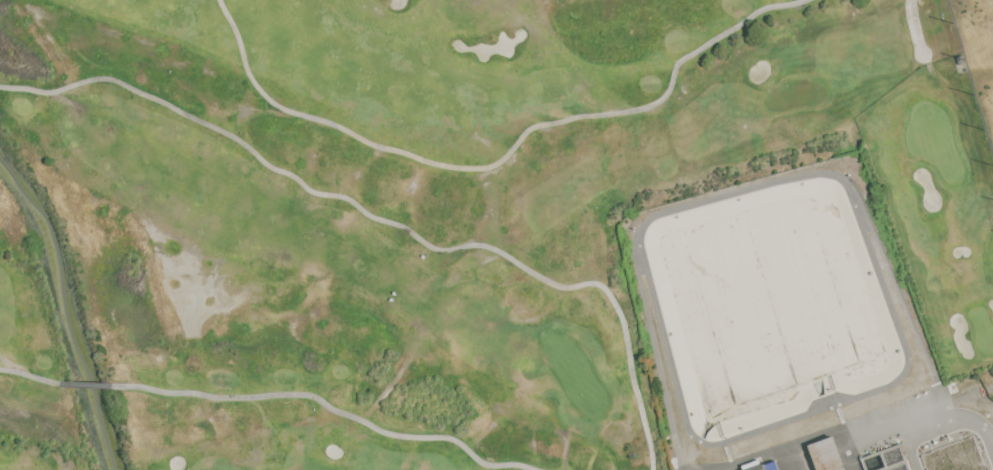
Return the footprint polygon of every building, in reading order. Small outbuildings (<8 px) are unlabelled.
[(816,469),(844,469),(835,436),(808,443),(816,469)] [(776,461),(742,469),(778,469),(776,461)]
